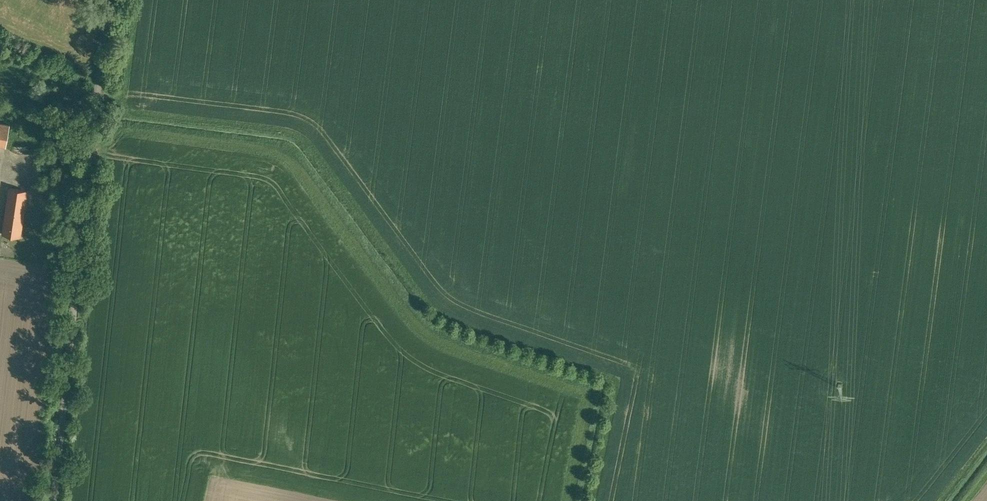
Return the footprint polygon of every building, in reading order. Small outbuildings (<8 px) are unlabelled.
[(6,146),(10,122),(0,120),(0,145),(6,146)] [(29,143),(7,144),(8,154),(30,154),(29,143)] [(9,186),(3,231),(21,234),(27,189),(9,186)]
